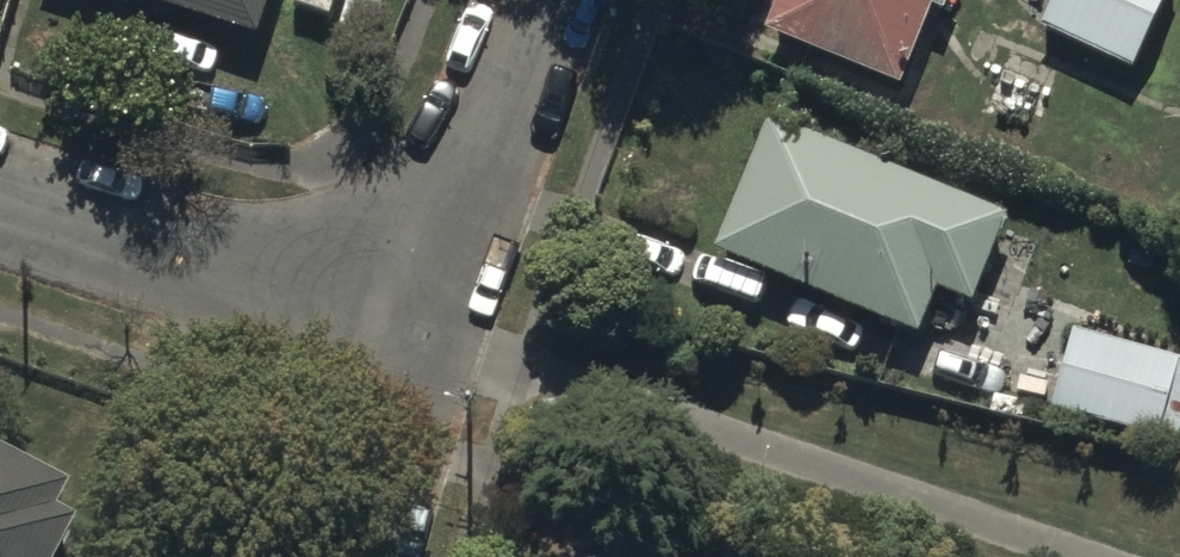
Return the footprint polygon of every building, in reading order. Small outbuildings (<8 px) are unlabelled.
[(259,36),(270,0),(151,0),(259,36)] [(765,30),(900,86),(932,8),(945,13),(950,0),(777,0),(765,30)] [(1041,25),(1131,70),(1166,0),(1053,0),(1041,25)] [(1009,213),(770,115),(714,250),(921,335),(940,287),(973,301),(1009,213)] [(1050,407),(1162,441),(1179,380),(1179,356),(1074,325),(1050,407)] [(80,519),(56,507),(69,481),(0,445),(0,556),(61,556),(80,519)]
